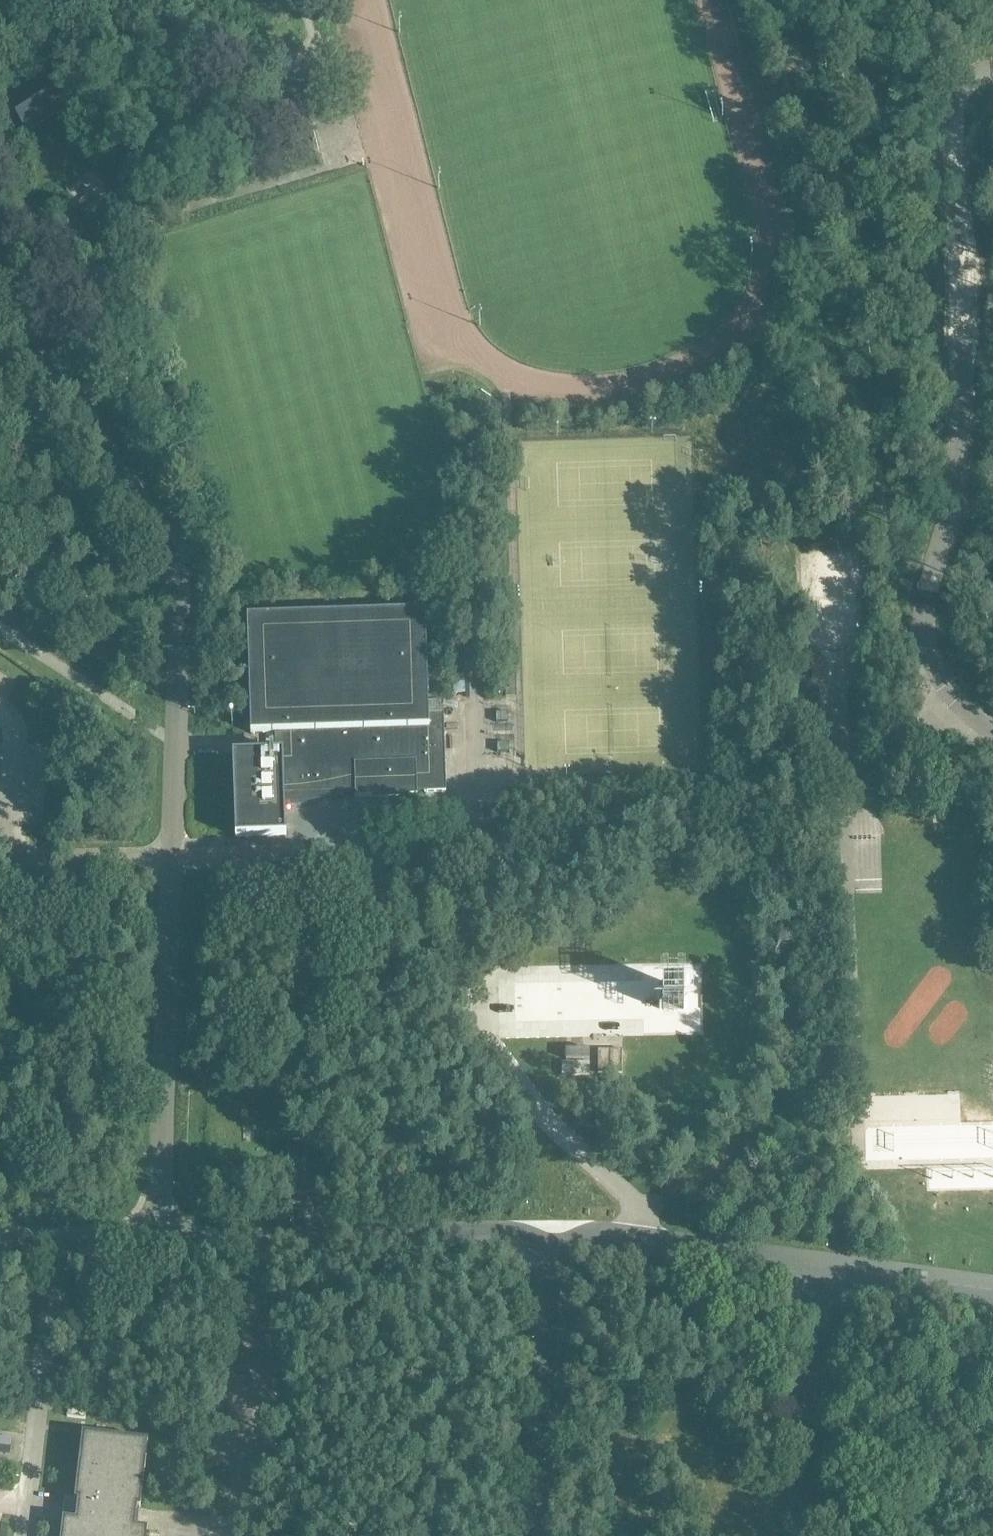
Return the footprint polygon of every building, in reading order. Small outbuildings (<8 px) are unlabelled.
[(13,98),(8,101),(18,118),(21,123),(26,130),(31,127),(36,124),(51,114),(56,111),(61,108),(56,100),(53,95),(50,91),(47,86),(42,79),(37,82),(33,85),(17,95),(13,98)] [(267,752),(233,754),(236,837),(286,835),(285,804),(297,804),(310,802),(323,800),(334,798),(346,796),(355,793),(355,797),(417,795),(417,792),(417,789),(424,788),(424,792),(446,791),(443,702),(432,702),(428,702),(426,612),(247,617),(250,713),(251,731),(251,733),(275,733),(276,752),(273,752),(267,752)] [(566,1049),(566,1059),(590,1059),(590,1049),(566,1049)] [(598,1049),(598,1073),(622,1073),(622,1049),(598,1049)] [(590,1062),(564,1062),(562,1062),(562,1075),(590,1075),(590,1062)] [(69,1400),(68,1405),(86,1407),(88,1395),(88,1394),(72,1392),(70,1391),(69,1396),(69,1400)] [(140,1507),(148,1441),(83,1433),(76,1499),(65,1498),(65,1499),(68,1499),(66,1519),(62,1519),(62,1520),(65,1520),(63,1535),(145,1535),(146,1529),(134,1528),(137,1507),(140,1507)]
